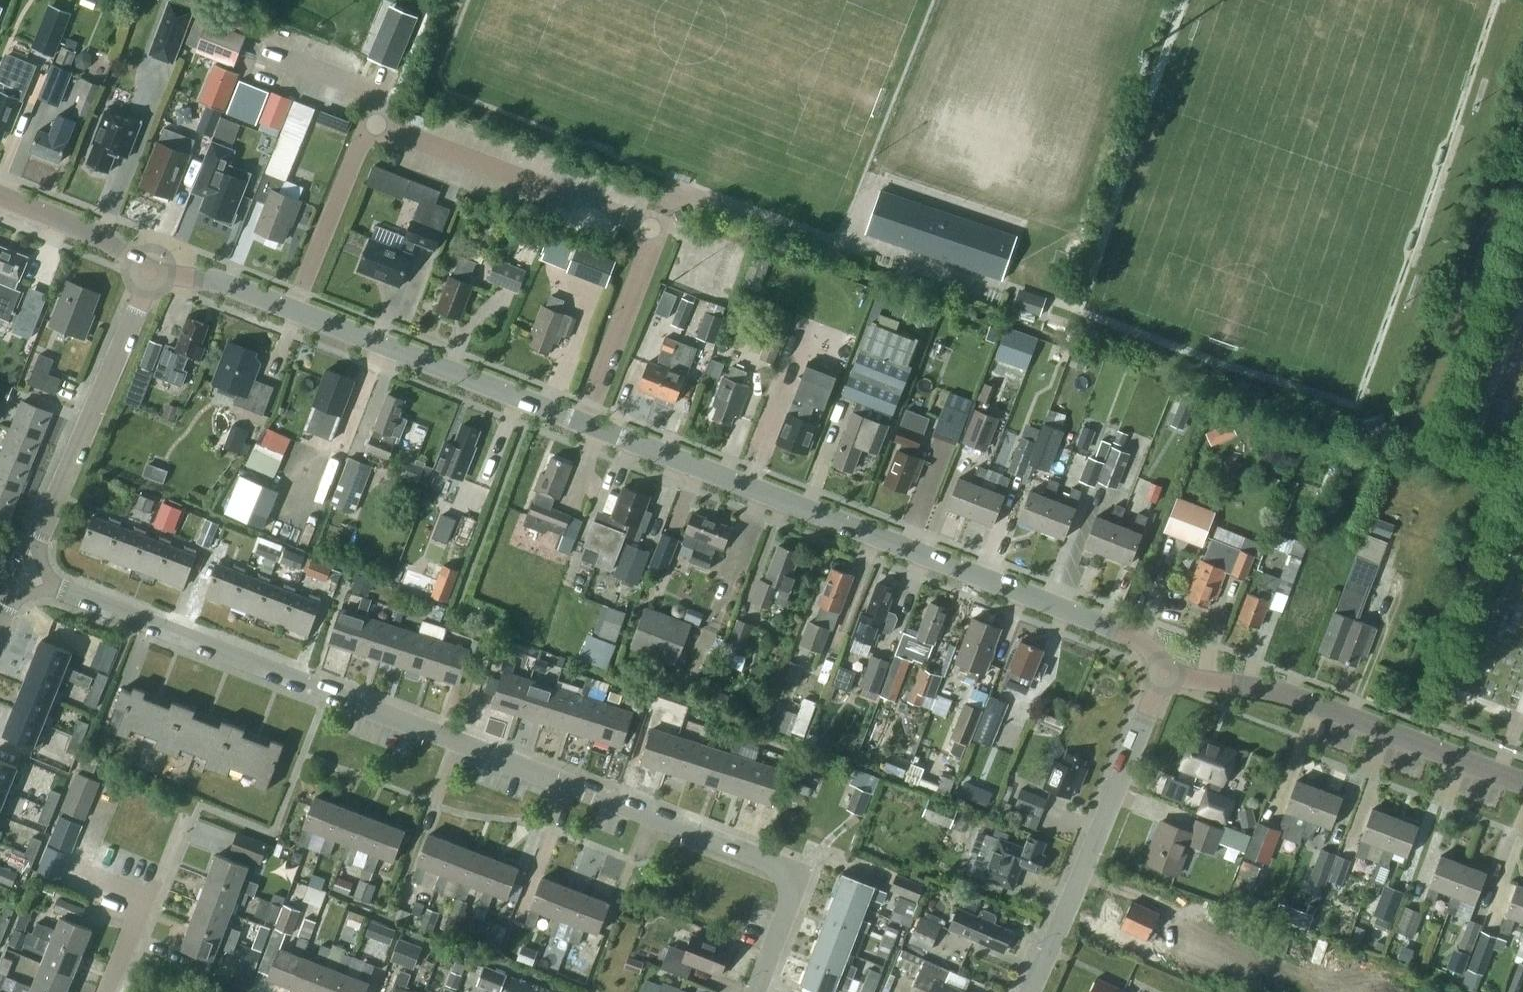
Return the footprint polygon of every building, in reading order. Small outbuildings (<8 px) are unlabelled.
[(55,5),(67,10),(70,3),(64,0),(57,0),(55,5)] [(96,0),(80,0),(82,10),(97,8),(96,0)] [(149,54),(175,64),(195,9),(170,0),(169,0),(149,54)] [(67,10),(55,5),(50,3),(33,45),(38,47),(54,54),(55,54),(72,12),(67,10)] [(419,16),(391,4),(369,57),(397,69),(419,16)] [(230,23),(253,33),(259,20),(236,10),(230,23)] [(198,16),(186,42),(198,47),(209,21),(198,16)] [(197,51),(234,67),(246,37),(209,21),(197,51)] [(71,67),(77,51),(75,50),(62,45),(56,61),(71,67)] [(2,139),(6,129),(11,131),(24,100),(22,99),(35,66),(7,55),(0,73),(0,82),(4,84),(1,91),(0,91),(0,138),(2,139)] [(73,72),(53,63),(39,97),(60,105),(73,72)] [(215,64),(200,102),(225,112),(231,95),(240,74),(215,64)] [(274,77),(271,85),(292,91),(294,83),(274,77)] [(85,80),(72,112),(85,117),(98,85),(85,80)] [(241,80),(228,113),(257,124),(270,91),(241,80)] [(280,130),(293,99),(274,92),(262,122),(280,130)] [(267,203),(256,229),(282,240),(292,214),(295,216),(301,200),(286,194),(288,188),(285,186),(316,108),(294,99),(266,171),(255,198),(267,203)] [(142,119),(107,106),(93,142),(95,143),(87,162),(108,171),(116,152),(127,156),(142,119)] [(320,111),(317,121),(348,130),(351,120),(320,111)] [(51,133),(39,128),(31,148),(60,160),(76,121),(59,114),(51,133)] [(158,141),(141,184),(173,196),(190,154),(190,153),(179,149),(185,134),(164,126),(159,141),(158,141)] [(201,167),(192,191),(205,197),(201,208),(218,214),(216,218),(233,225),(237,213),(238,213),(239,212),(236,211),(238,205),(242,197),(251,172),(230,164),(235,149),(212,140),(201,167)] [(374,165),(368,181),(404,195),(411,179),(374,165)] [(412,218),(405,237),(401,249),(370,237),(358,270),(399,286),(412,253),(411,253),(416,242),(435,249),(442,230),(450,208),(436,202),(441,190),(411,179),(404,195),(419,201),(413,219),(412,218)] [(948,213),(879,189),(865,232),(1001,279),(1013,244),(946,221),(948,213)] [(686,217),(683,210),(675,214),(678,220),(679,220),(686,217)] [(539,257),(569,269),(568,271),(606,287),(618,258),(578,242),(577,246),(548,234),(539,257)] [(10,319),(13,311),(15,312),(16,309),(14,309),(22,291),(14,288),(28,256),(0,244),(0,315),(10,319)] [(443,293),(437,307),(458,316),(472,283),(468,282),(477,261),(461,254),(455,270),(460,272),(457,278),(449,275),(442,293),(443,293)] [(753,254),(743,284),(760,290),(770,260),(753,254)] [(497,258),(488,280),(519,292),(527,270),(497,258)] [(89,322),(87,321),(98,293),(68,280),(51,323),(84,337),(89,322)] [(1020,287),(1013,306),(1041,316),(1048,297),(1020,287)] [(910,320),(912,314),(904,311),(909,299),(884,290),(862,346),(844,393),(859,399),(840,446),(842,447),(836,463),(851,468),(857,454),(858,454),(862,445),(877,451),(910,365),(909,365),(918,342),(896,333),(902,317),(910,320)] [(678,296),(665,291),(656,312),(669,317),(678,296)] [(547,306),(542,304),(530,333),(534,335),(530,344),(548,351),(552,341),(557,343),(560,335),(569,338),(577,318),(561,311),(566,300),(551,294),(547,306)] [(683,297),(671,324),(683,328),(694,302),(683,297)] [(17,313),(15,312),(13,311),(10,319),(17,322),(13,330),(30,337),(37,321),(20,314),(17,313)] [(696,339),(709,344),(718,319),(705,314),(696,339)] [(200,358),(205,345),(201,344),(209,324),(188,316),(175,348),(172,347),(171,348),(165,345),(155,373),(182,384),(187,369),(183,367),(188,353),(200,358)] [(990,324),(985,339),(995,342),(1000,328),(990,324)] [(1005,328),(994,358),(1026,369),(1037,339),(1005,328)] [(772,361),(781,339),(767,334),(759,356),(772,361)] [(638,387),(657,393),(677,340),(667,336),(658,358),(660,359),(658,363),(649,360),(638,387)] [(164,344),(150,339),(140,366),(153,371),(164,344)] [(253,378),(259,363),(251,360),(255,351),(229,340),(213,381),(237,391),(233,402),(263,413),(273,385),(253,378)] [(696,347),(677,340),(657,393),(676,400),(696,347)] [(1069,364),(1077,368),(1085,371),(1090,358),(1074,352),(1069,364)] [(47,373),(53,358),(39,353),(27,382),(54,393),(60,378),(47,373)] [(712,358),(706,372),(719,377),(724,363),(712,358)] [(793,401),(778,440),(807,451),(822,412),(838,371),(809,359),(793,401)] [(750,385),(742,382),(747,370),(732,364),(727,376),(724,375),(713,405),(717,406),(713,415),(731,422),(734,413),(738,414),(750,385)] [(333,438),(355,379),(326,368),(305,427),(333,438)] [(0,380),(0,402),(4,403),(11,384),(0,380)] [(957,440),(969,397),(946,390),(934,433),(957,440)] [(140,407),(144,397),(128,391),(124,401),(140,407)] [(389,457),(395,442),(393,441),(401,420),(398,419),(406,399),(389,393),(367,448),(389,457)] [(1182,398),(1177,411),(1189,416),(1194,403),(1182,398)] [(22,400),(10,429),(39,440),(51,412),(22,400)] [(174,420),(179,406),(167,402),(162,415),(174,420)] [(897,449),(885,482),(907,490),(911,479),(916,481),(924,460),(914,456),(917,448),(918,448),(923,434),(930,417),(907,409),(901,426),(896,440),(902,442),(900,450),(897,449)] [(988,451),(1000,418),(976,409),(964,443),(988,451)] [(1030,463),(1050,470),(1066,430),(1045,422),(1030,463)] [(447,441),(436,468),(461,478),(466,465),(469,457),(472,458),(477,446),(474,445),(480,430),(463,423),(455,444),(447,441)] [(225,443),(223,442),(221,446),(224,447),(223,448),(227,449),(242,454),(250,431),(232,424),(225,443)] [(1096,430),(1084,425),(1080,434),(1093,439),(1096,430)] [(0,454),(0,455),(29,466),(39,440),(10,429),(0,454)] [(1037,442),(1022,436),(1008,471),(1023,476),(1037,442)] [(1102,439),(1094,459),(1104,463),(1105,460),(1112,443),(1102,439)] [(274,464),(281,451),(263,441),(256,455),(274,464)] [(1104,463),(1097,480),(1117,488),(1131,453),(1113,447),(1107,461),(1105,460),(1104,463)] [(29,466),(0,455),(0,487),(18,493),(29,466)] [(355,511),(373,465),(349,456),(331,501),(355,511)] [(533,499),(528,512),(524,524),(545,533),(547,527),(560,532),(567,512),(551,506),(555,496),(559,498),(572,463),(552,456),(546,472),(543,470),(535,489),(540,491),(536,500),(533,499)] [(425,464),(426,462),(417,458),(415,462),(424,466),(419,479),(427,482),(433,467),(425,464)] [(1094,459),(1090,458),(1082,479),(1095,484),(1104,463),(1094,459)] [(415,462),(410,461),(405,475),(418,481),(419,479),(424,466),(415,462)] [(165,481),(168,468),(145,463),(142,476),(165,481)] [(971,515),(983,485),(989,469),(979,465),(973,482),(960,476),(948,506),(971,515)] [(241,474),(225,512),(264,528),(280,490),(241,474)] [(995,490),(983,485),(971,515),(994,524),(1006,493),(1005,493),(1011,477),(1002,474),(995,490)] [(1054,498),(1060,482),(1051,478),(1044,495),(1031,489),(1020,519),(1043,528),(1054,498)] [(1288,478),(1282,493),(1293,497),(1298,481),(1288,478)] [(1150,483),(1144,500),(1156,504),(1161,487),(1150,483)] [(437,527),(449,490),(434,485),(422,522),(437,527)] [(613,519),(610,526),(595,521),(585,544),(587,545),(601,550),(617,557),(626,534),(639,539),(642,530),(645,531),(652,512),(644,508),(649,496),(625,486),(612,519),(613,519)] [(0,487),(0,514),(9,517),(18,493),(0,487)] [(1067,503),(1054,498),(1043,528),(1066,537),(1077,507),(1076,507),(1083,491),(1073,487),(1067,503)] [(141,493),(136,506),(150,512),(155,499),(141,493)] [(1284,494),(1279,511),(1286,514),(1288,508),(1292,497),(1284,494)] [(1165,528),(1202,542),(1215,510),(1178,496),(1165,528)] [(163,502),(159,512),(178,520),(182,509),(163,502)] [(1086,544),(1109,553),(1120,524),(1127,507),(1117,504),(1110,520),(1097,515),(1086,544)] [(684,535),(698,540),(692,552),(691,552),(688,561),(707,569),(711,560),(710,560),(716,547),(723,549),(731,527),(693,512),(684,535)] [(1131,562),(1143,533),(1142,532),(1148,516),(1140,512),(1133,529),(1120,524),(1109,553),(1131,562)] [(448,542),(457,519),(443,514),(434,537),(448,542)] [(461,514),(451,541),(452,541),(466,547),(467,547),(478,520),(461,514)] [(106,556),(119,524),(120,520),(110,516),(108,520),(95,515),(83,547),(106,556)] [(1372,516),(1367,529),(1390,538),(1395,525),(1372,516)] [(210,547),(219,523),(206,518),(197,542),(210,547)] [(106,556),(132,566),(145,534),(146,530),(135,525),(133,529),(119,524),(106,556)] [(679,539),(663,532),(649,567),(666,574),(679,539)] [(157,575),(170,543),(171,539),(160,535),(159,539),(145,534),(132,566),(157,575)] [(1201,558),(1189,588),(1193,589),(1189,598),(1207,605),(1210,597),(1215,599),(1219,588),(1218,587),(1224,571),(1243,579),(1252,556),(1252,555),(1258,540),(1245,535),(1240,547),(1212,537),(1204,559),(1201,558)] [(1294,538),(1288,552),(1278,577),(1266,573),(1258,595),(1250,592),(1240,618),(1259,625),(1266,607),(1268,608),(1275,589),(1287,593),(1307,543),(1294,538)] [(260,541),(256,552),(266,556),(277,560),(281,549),(261,542),(260,541)] [(184,549),(170,543),(157,575),(183,585),(197,549),(185,544),(184,549)] [(798,576),(791,574),(800,551),(780,543),(766,578),(761,577),(752,600),(757,603),(755,608),(761,610),(763,605),(766,607),(770,597),(787,604),(798,576)] [(614,574),(636,583),(648,552),(627,544),(614,574)] [(587,545),(582,557),(596,563),(601,550),(587,545)] [(300,568),(305,555),(286,548),(281,561),(300,568)] [(1357,555),(1325,636),(1320,650),(1358,664),(1362,656),(1366,658),(1378,627),(1373,625),(1359,620),(1380,564),(1357,555)] [(332,566),(312,559),(306,573),(327,581),(328,579),(332,567),(332,566)] [(233,568),(218,563),(206,594),(232,604),(244,572),(246,568),(235,563),(233,568)] [(447,600),(459,570),(444,565),(433,594),(447,600)] [(343,571),(332,567),(328,579),(338,583),(343,571)] [(833,567),(818,603),(823,605),(820,612),(818,611),(814,622),(809,621),(804,636),(801,644),(821,652),(827,636),(833,618),(837,619),(853,575),(833,567)] [(232,604),(258,614),(269,581),(271,577),(260,573),(258,577),(244,572),(232,604)] [(373,580),(358,575),(354,586),(370,592),(373,580)] [(283,586),(269,581),(258,614),(282,623),(294,591),(296,587),(284,582),(283,586)] [(886,610),(895,588),(879,581),(867,612),(862,610),(852,634),(856,636),(873,643),(879,628),(887,632),(891,630),(897,618),(895,613),(886,610)] [(308,596),(294,591),(282,623),(307,633),(321,596),(310,592),(308,596)] [(896,654),(881,695),(895,700),(911,657),(926,663),(929,655),(936,636),(936,635),(940,636),(944,623),(941,622),(947,607),(931,601),(918,636),(918,637),(904,632),(896,654)] [(429,605),(425,614),(441,620),(444,611),(429,605)] [(676,665),(693,624),(646,605),(630,647),(676,665)] [(627,612),(609,606),(599,636),(616,642),(627,612)] [(330,642),(355,650),(366,616),(341,608),(332,636),(330,642)] [(380,658),(391,624),(366,616),(355,650),(380,658)] [(990,663),(995,648),(994,647),(1000,630),(988,626),(989,622),(973,616),(961,650),(966,652),(957,675),(974,681),(983,660),(990,663)] [(742,652),(751,624),(737,618),(731,636),(727,647),(742,652)] [(380,658),(406,666),(417,631),(391,624),(380,658)] [(441,639),(431,636),(417,631),(406,666),(431,674),(441,639)] [(474,637),(470,649),(482,652),(485,641),(474,637)] [(33,662),(32,663),(63,675),(63,677),(89,687),(94,677),(67,666),(73,651),(42,639),(33,662)] [(470,649),(441,639),(431,674),(459,683),(470,649)] [(101,640),(91,665),(109,672),(119,647),(101,640)] [(1010,668),(1004,684),(1016,688),(1022,673),(1032,677),(1033,675),(1037,676),(1042,676),(1046,665),(1043,662),(1039,660),(1043,649),(1020,640),(1015,653),(1011,652),(1005,666),(1010,668)] [(725,665),(741,671),(746,658),(730,652),(725,665)] [(861,686),(879,693),(891,661),(873,654),(861,686)] [(505,658),(501,670),(504,671),(512,674),(516,662),(505,658)] [(536,663),(534,668),(546,672),(549,662),(537,658),(536,663)] [(788,661),(783,674),(796,679),(801,666),(788,661)] [(54,699),(53,700),(61,703),(61,702),(65,694),(57,691),(63,677),(63,675),(32,663),(23,686),(54,699)] [(840,665),(834,685),(850,689),(856,669),(840,665)] [(931,673),(920,668),(908,699),(919,704),(931,673)] [(504,671),(493,706),(520,714),(531,680),(512,674),(504,671)] [(101,691),(106,678),(96,674),(91,687),(101,691)] [(502,679),(489,675),(485,691),(497,695),(502,679)] [(593,690),(596,679),(588,676),(584,687),(593,690)] [(531,680),(520,714),(545,722),(556,688),(531,680)] [(23,686),(14,710),(45,722),(44,724),(51,727),(55,717),(48,714),(53,700),(54,699),(23,686)] [(112,745),(117,732),(128,736),(130,733),(156,742),(155,746),(178,755),(179,752),(206,762),(204,766),(228,775),(230,771),(256,781),(254,784),(267,789),(284,743),(271,738),(267,750),(241,740),(245,728),(222,719),(218,731),(192,721),(196,709),(172,700),(168,712),(142,702),(146,690),(135,686),(133,692),(122,688),(116,705),(117,706),(104,742),(112,745)] [(95,707),(101,691),(91,687),(85,704),(95,707)] [(556,688),(545,722),(571,730),(581,696),(556,688)] [(939,693),(934,710),(947,714),(953,698),(939,693)] [(581,696),(571,730),(596,738),(607,704),(581,696)] [(634,702),(633,706),(635,711),(640,712),(644,711),(645,706),(644,702),(638,700),(634,702)] [(951,736),(969,744),(972,737),(983,710),(964,702),(951,736)] [(607,704),(596,738),(622,746),(633,712),(607,704)] [(650,704),(647,713),(659,717),(662,708),(650,704)] [(773,704),(769,714),(783,719),(787,709),(773,704)] [(997,734),(992,732),(1000,712),(984,706),(983,710),(972,737),(992,745),(997,734)] [(42,749),(46,739),(39,736),(44,724),(45,722),(14,710),(4,733),(42,749)] [(88,724),(78,720),(73,733),(82,737),(88,724)] [(653,728),(642,764),(668,772),(679,736),(653,728)] [(75,754),(82,737),(73,733),(66,750),(75,754)] [(679,736),(668,772),(693,780),(705,744),(679,736)] [(1207,789),(1206,789),(1198,810),(1225,820),(1233,799),(1218,793),(1234,751),(1194,736),(1182,767),(1211,778),(1207,789)] [(954,740),(948,755),(961,759),(966,745),(954,740)] [(705,744),(693,780),(719,788),(730,752),(705,744)] [(730,752),(719,788),(745,795),(756,759),(740,755),(743,747),(733,744),(730,752)] [(101,759),(110,762),(114,752),(106,748),(101,759)] [(1054,759),(1043,786),(1070,797),(1075,785),(1079,787),(1087,767),(1083,766),(1085,759),(1066,752),(1062,763),(1054,759)] [(803,754),(798,767),(811,771),(815,759),(803,754)] [(890,754),(885,769),(902,775),(908,761),(890,754)] [(81,766),(95,771),(98,760),(85,755),(81,766)] [(13,781),(19,766),(0,758),(0,786),(9,790),(16,793),(20,784),(13,781)] [(756,759),(745,795),(771,804),(782,768),(756,759)] [(907,774),(905,780),(917,785),(921,776),(924,767),(912,762),(907,774)] [(852,807),(865,813),(880,778),(858,768),(851,784),(860,788),(852,807)] [(948,795),(956,775),(944,771),(937,790),(948,795)] [(62,809),(84,818),(99,781),(77,772),(62,809)] [(921,776),(917,785),(934,792),(935,790),(938,782),(921,776)] [(1319,788),(1297,779),(1285,809),(1287,809),(1280,826),(1290,830),(1288,834),(1289,837),(1296,840),(1300,838),(1301,834),(1308,818),(1319,788)] [(965,781),(960,793),(987,804),(992,792),(965,781)] [(1007,784),(1000,799),(1007,802),(1013,786),(1007,784)] [(6,816),(10,807),(4,804),(9,790),(0,786),(0,813),(6,816)] [(1042,816),(1049,799),(1022,788),(1015,805),(1042,816)] [(1342,797),(1319,788),(1308,818),(1301,834),(1311,838),(1318,821),(1331,826),(1342,797)] [(54,806),(59,794),(50,790),(45,803),(54,806)] [(339,805),(316,797),(305,826),(306,827),(300,842),(309,846),(315,830),(328,835),(339,805)] [(929,799),(922,816),(952,828),(958,811),(929,799)] [(47,823),(54,806),(45,803),(39,820),(47,823)] [(337,839),(349,843),(361,813),(339,805),(328,835),(322,851),(332,854),(337,839)] [(1371,841),(1385,846),(1395,816),(1373,808),(1362,838),(1363,838),(1356,855),(1365,858),(1371,841)] [(379,820),(361,813),(349,843),(343,859),(353,863),(359,847),(368,850),(379,820)] [(71,850),(82,824),(59,815),(49,841),(71,850)] [(1385,846),(1378,864),(1387,867),(1394,850),(1407,855),(1418,825),(1395,816),(1385,846)] [(405,830),(379,820),(368,850),(371,851),(365,867),(375,871),(381,856),(394,861),(405,830)] [(1193,833),(1160,820),(1151,845),(1156,847),(1150,863),(1177,874),(1188,844),(1213,853),(1217,842),(1222,830),(1197,820),(1193,833)] [(1245,854),(1269,863),(1282,830),(1258,821),(1245,854)] [(1222,830),(1217,842),(1244,852),(1251,835),(1224,825),(1222,830)] [(269,843),(238,832),(230,852),(262,863),(269,843)] [(428,867),(440,871),(451,841),(429,833),(417,863),(419,863),(412,880),(422,884),(428,867)] [(1025,846),(993,834),(984,857),(977,855),(971,872),(1015,888),(1023,865),(1040,871),(1046,854),(1042,853),(1046,842),(1029,835),(1025,846)] [(35,855),(41,840),(32,836),(25,851),(35,855)] [(474,850),(451,841),(440,871),(433,888),(444,892),(450,875),(462,880),(474,850)] [(68,854),(47,845),(37,872),(58,880),(68,854)] [(1337,855),(1333,854),(1322,849),(1310,883),(1325,888),(1337,855)] [(496,858),(474,850),(462,880),(456,896),(444,931),(459,936),(468,912),(465,911),(468,903),(465,902),(466,900),(467,901),(470,892),(480,896),(496,858)] [(29,870),(35,855),(25,851),(19,867),(29,870)] [(295,851),(292,859),(301,862),(302,858),(299,852),(295,851)] [(243,877),(247,866),(216,854),(207,878),(249,894),(255,896),(259,883),(243,877)] [(1440,888),(1453,893),(1463,863),(1440,854),(1429,884),(1431,885),(1424,902),(1434,905),(1440,888)] [(1338,855),(1329,879),(1342,884),(1351,860),(1350,859),(1339,855),(1338,855)] [(519,867),(496,858),(480,896),(482,896),(478,905),(488,908),(494,892),(508,897),(519,867)] [(1456,913),(1462,896),(1475,901),(1486,871),(1463,863),(1453,893),(1446,910),(1456,913)] [(0,865),(0,880),(13,886),(19,873),(0,865)] [(843,873),(835,895),(866,907),(870,898),(884,903),(888,893),(873,887),(874,885),(843,873)] [(924,885),(897,874),(891,889),(917,900),(924,885)] [(542,910),(554,914),(564,885),(542,876),(530,907),(531,907),(525,923),(536,927),(542,910)] [(338,877),(334,889),(350,895),(355,884),(338,877)] [(207,878),(199,901),(230,913),(235,900),(245,904),(249,894),(207,878)] [(41,882),(39,887),(54,893),(56,888),(41,882)] [(1522,919),(1522,885),(1517,883),(1505,913),(1507,914),(1501,930),(1510,934),(1516,916),(1522,919)] [(304,898),(321,904),(326,889),(309,884),(304,898)] [(1393,923),(1405,892),(1385,884),(1373,914),(1378,916),(1376,920),(1391,926),(1392,922),(1393,923)] [(554,914),(547,931),(557,935),(563,918),(576,923),(587,893),(564,885),(554,914)] [(274,893),(271,901),(283,905),(286,897),(274,893)] [(587,893),(576,923),(569,940),(580,943),(586,927),(599,931),(610,901),(587,893)] [(827,917),(858,929),(867,933),(871,923),(861,919),(866,907),(835,895),(827,917)] [(898,896),(893,910),(911,917),(916,903),(898,896)] [(82,920),(86,907),(60,897),(55,910),(82,920)] [(1153,939),(1156,931),(1152,929),(1159,912),(1133,900),(1121,925),(1153,939)] [(225,926),(230,913),(199,901),(190,924),(222,935),(238,941),(241,932),(225,926)] [(266,918),(277,922),(282,906),(272,902),(266,918)] [(275,927),(291,933),(300,910),(284,904),(275,927)] [(392,904),(389,913),(408,920),(411,911),(392,904)] [(0,915),(0,922),(6,924),(12,910),(3,906),(0,915)] [(1004,950),(1012,929),(994,922),(996,916),(995,913),(985,909),(982,910),(980,915),(959,907),(950,929),(969,937),(970,936),(1004,950)] [(1423,913),(1405,907),(1397,928),(1412,934),(1415,935),(1423,913)] [(428,908),(421,927),(432,931),(439,912),(428,908)] [(1314,916),(1297,910),(1291,926),(1308,932),(1314,916)] [(24,929),(30,914),(21,911),(16,926),(24,929)] [(352,911),(349,919),(361,924),(364,915),(352,911)] [(269,978),(290,986),(302,956),(309,938),(310,938),(317,919),(306,915),(298,934),(300,934),(294,953),(280,948),(269,978)] [(33,933),(42,936),(47,938),(83,953),(92,929),(62,916),(57,930),(38,922),(33,933)] [(928,949),(934,937),(939,924),(920,916),(909,941),(928,949)] [(858,929),(827,917),(818,939),(849,951),(858,929)] [(1469,918),(1459,945),(1472,950),(1482,923),(1469,918)] [(365,935),(378,940),(384,925),(371,920),(365,935)] [(1376,920),(1374,925),(1389,931),(1391,926),(1376,920)] [(488,934),(484,944),(497,948),(505,927),(492,922),(488,934)] [(238,941),(222,935),(190,924),(181,948),(193,953),(187,969),(206,976),(217,946),(234,952),(238,941)] [(261,924),(259,930),(268,933),(271,927),(261,924)] [(887,925),(882,938),(892,942),(898,929),(887,925)] [(15,928),(9,943),(23,948),(26,941),(29,933),(15,928)] [(483,946),(484,944),(488,934),(471,928),(466,940),(483,946)] [(1495,936),(1482,931),(1469,967),(1482,972),(1495,936)] [(688,976),(693,963),(721,974),(731,948),(694,933),(687,950),(670,944),(662,966),(688,976)] [(83,953),(47,938),(42,936),(38,946),(48,950),(42,963),(73,976),(83,953)] [(423,946),(400,938),(392,960),(415,969),(423,946)] [(887,956),(892,942),(882,938),(876,952),(887,956)] [(849,951),(818,939),(810,960),(841,972),(853,977),(857,967),(845,962),(849,951)] [(302,956),(290,986),(307,991),(313,991),(325,964),(331,946),(322,943),(316,961),(302,956)] [(263,951),(247,945),(240,965),(255,970),(263,951)] [(1454,948),(1447,966),(1463,973),(1469,958),(1471,954),(1455,948),(1454,948)] [(924,959),(902,950),(896,964),(918,973),(924,959)] [(313,991),(338,991),(346,972),(352,954),(344,951),(337,969),(325,964),(313,991)] [(12,961),(3,958),(0,966),(0,974),(6,976),(12,961)] [(629,958),(625,968),(641,974),(644,963),(629,958)] [(346,972),(338,991),(365,991),(369,981),(368,981),(374,963),(366,960),(359,977),(346,972)] [(810,960),(802,983),(826,991),(834,991),(837,983),(849,987),(853,977),(841,972),(810,960)] [(925,960),(913,985),(929,991),(966,991),(945,983),(951,971),(925,960)] [(1518,991),(1522,978),(1522,963),(1520,961),(1508,991),(1518,991)] [(42,963),(32,987),(44,991),(67,991),(73,976),(42,963)] [(485,965),(477,985),(496,991),(502,991),(509,974),(485,965)] [(869,968),(864,981),(876,986),(881,972),(869,968)] [(405,990),(411,973),(400,969),(393,988),(395,989),(394,991),(411,991),(405,990)] [(452,970),(446,984),(458,988),(463,974),(452,970)] [(535,985),(512,976),(506,991),(532,991),(535,985)] [(1124,989),(1097,977),(1090,991),(1122,991),(1124,989)] [(32,987),(18,981),(13,991),(44,991),(32,987)] [(689,991),(663,981),(659,991),(689,991)] [(876,986),(864,981),(860,991),(873,991),(876,986)] [(556,990),(537,983),(534,991),(555,991),(556,990)]
